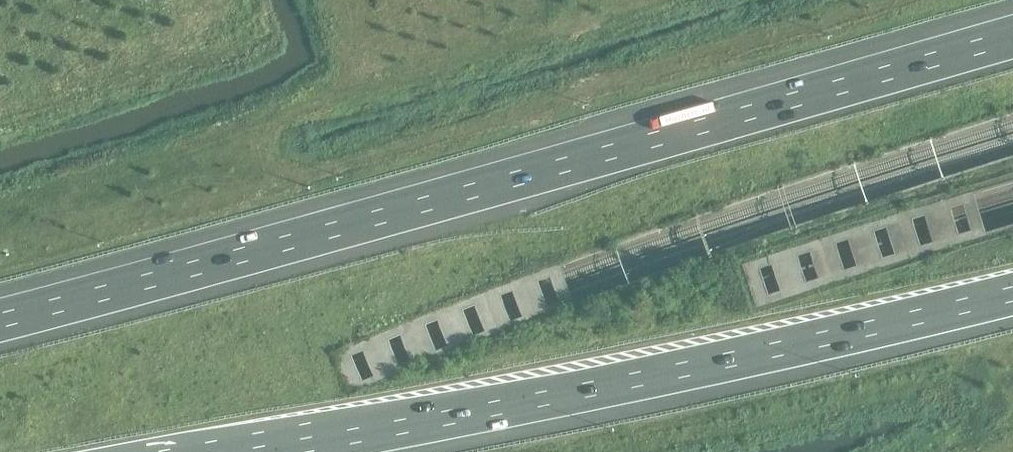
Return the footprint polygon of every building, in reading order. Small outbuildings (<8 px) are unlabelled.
[(800,295),(925,255),(988,236),(983,221),(973,190),(970,191),(884,217),(834,233),(780,251),(743,263),(749,278),(755,293),(760,308),(800,295)] [(413,371),(450,356),(524,326),(561,312),(577,306),(574,301),(571,291),(565,276),(558,257),(483,286),(445,301),(408,316),(334,347),(327,350),(335,368),(341,383),(348,398),(413,371)]
